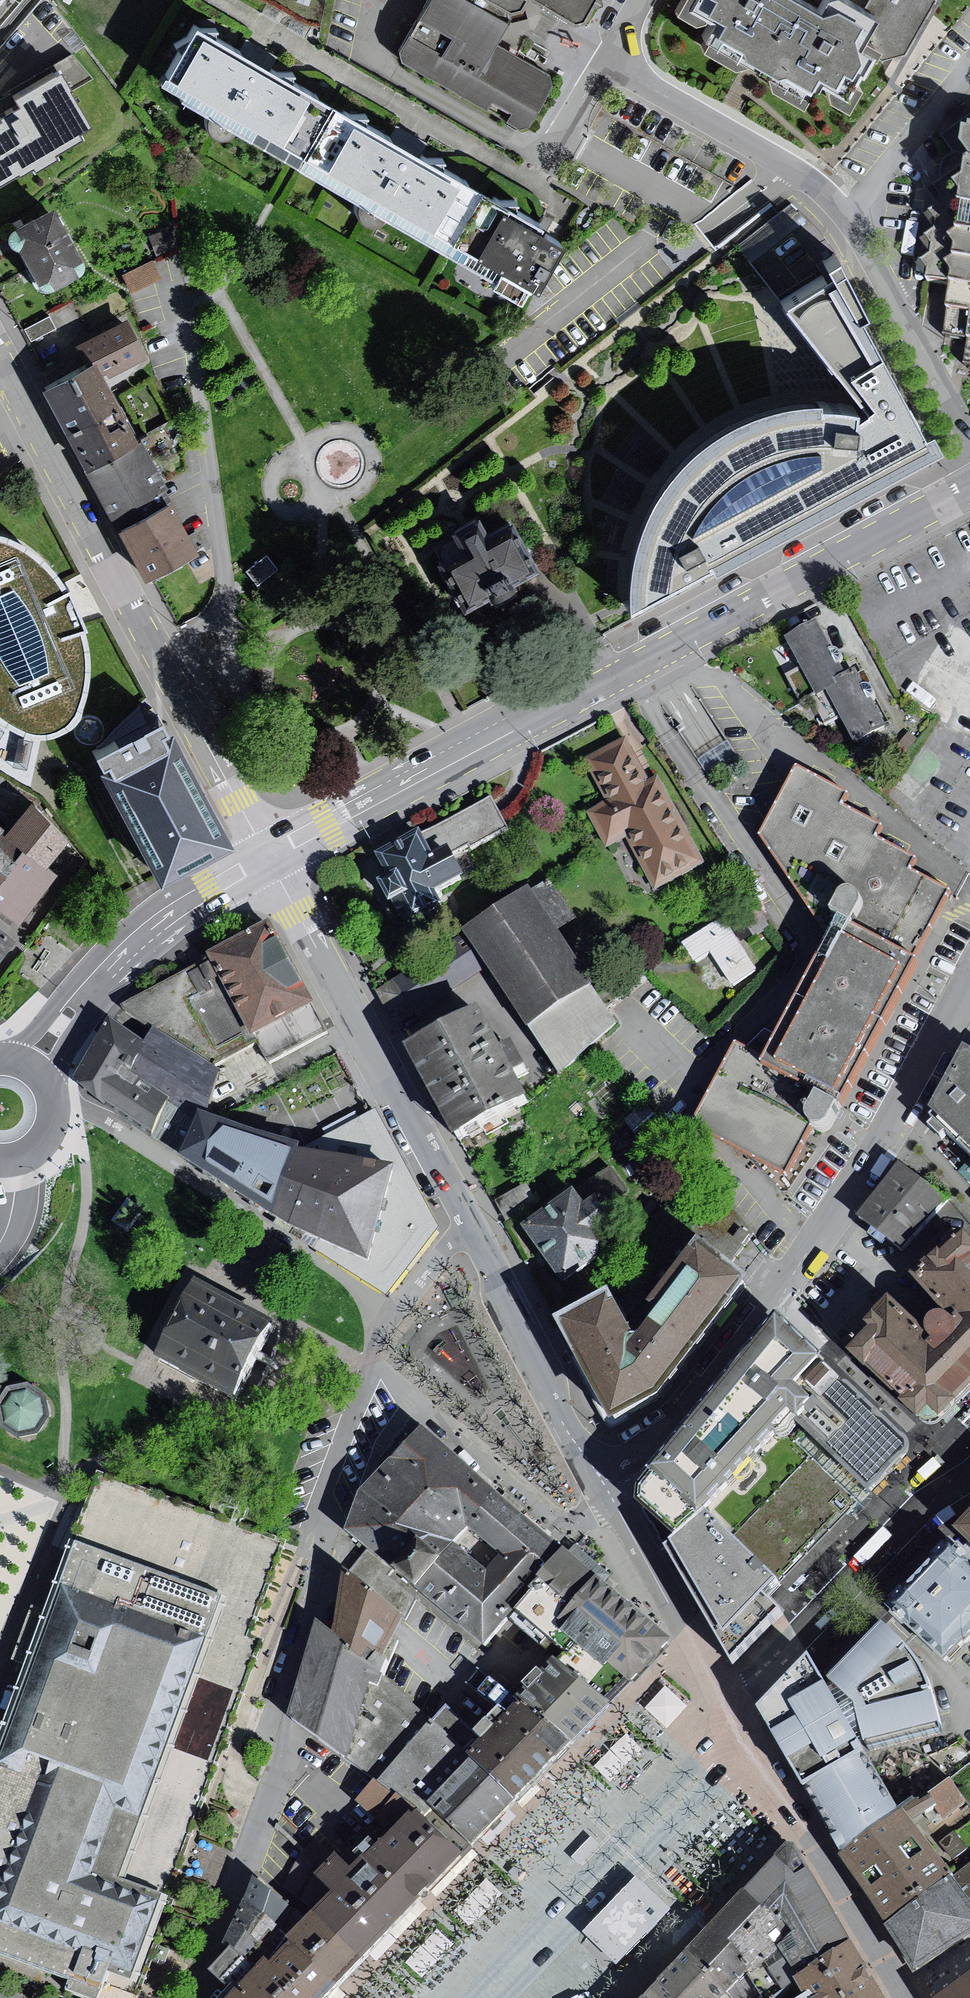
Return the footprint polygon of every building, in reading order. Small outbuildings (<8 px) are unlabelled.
[(19,4),(22,0),(0,0),(0,26),(19,4)] [(551,80),(486,46),(495,28),(442,0),(414,0),(383,58),(523,132),(551,80)] [(504,10),(509,0),(484,0),(504,10)] [(574,29),(582,25),(596,0),(529,0),(574,29)] [(682,6),(711,22),(698,39),(802,102),(811,82),(837,98),(871,47),(856,40),(868,19),(837,0),(815,0),(808,10),(791,0),(686,0),(682,6)] [(868,19),(856,40),(871,47),(889,60),(900,56),(928,6),(926,0),(837,0),(868,19)] [(180,36),(150,88),(261,151),(304,175),(411,236),(454,261),(515,296),(545,244),(484,210),(440,185),(334,124),(291,99),(180,36)] [(51,72),(3,99),(17,126),(9,130),(0,114),(0,181),(8,177),(9,179),(23,172),(24,174),(47,161),(44,155),(72,140),(68,134),(82,127),(51,72)] [(949,153),(936,190),(920,282),(952,288),(969,290),(969,138),(949,153)] [(56,213),(4,238),(37,305),(88,280),(56,213)] [(125,268),(131,284),(160,271),(154,256),(125,268)] [(628,565),(626,608),(708,564),(712,570),(939,448),(930,432),(922,436),(859,318),(865,315),(836,259),(825,265),(829,274),(785,303),(867,408),(854,417),(854,410),(818,407),(818,400),(786,403),(754,411),(732,421),(705,438),(677,462),(655,491),(637,527),(628,565)] [(149,361),(127,321),(75,347),(84,366),(94,361),(103,381),(149,361)] [(84,366),(42,387),(90,473),(141,447),(103,381),(94,361),(84,366)] [(367,457),(338,436),(319,463),(349,483),(367,457)] [(141,447),(90,473),(116,525),(163,490),(141,447)] [(163,490),(116,525),(149,583),(198,556),(163,490)] [(438,568),(466,617),(490,603),(494,611),(520,596),(516,589),(541,575),(513,525),(490,538),(480,521),(452,537),(462,554),(438,568)] [(0,537),(0,717),(27,734),(49,735),(67,728),(83,708),(90,670),(87,631),(94,628),(74,588),(68,591),(33,552),(0,537)] [(241,573),(252,588),(271,573),(260,558),(241,573)] [(813,620),(785,634),(815,692),(825,686),(835,681),(833,675),(840,671),(835,662),(838,660),(840,656),(839,650),(836,646),(831,645),(827,646),(813,620)] [(835,681),(825,686),(853,739),(882,724),(867,696),(870,693),(871,689),(869,684),(865,682),(860,682),(851,666),(840,671),(833,675),(835,681)] [(222,841),(156,715),(88,751),(154,876),(222,841)] [(903,753),(916,738),(908,731),(896,746),(903,753)] [(631,743),(588,765),(610,810),(592,819),(609,854),(630,844),(657,898),(709,872),(663,778),(651,784),(631,743)] [(845,791),(796,763),(758,832),(825,930),(770,1031),(764,1028),(746,1045),(733,1039),(688,1123),(787,1176),(813,1127),(817,1130),(823,1132),(827,1131),(832,1127),(841,1109),(876,1042),(920,960),(914,957),(948,888),(908,866),(914,855),(874,833),(880,822),(840,800),(845,791)] [(517,838),(497,800),(380,861),(393,887),(386,891),(399,915),(411,909),(421,927),(453,910),(446,898),(476,882),(467,864),(517,838)] [(68,842),(32,806),(14,824),(8,831),(43,867),(53,856),(68,842)] [(22,928),(59,876),(43,867),(8,831),(0,824),(0,911),(22,928)] [(540,894),(473,936),(539,1033),(561,1080),(604,1050),(606,996),(540,894)] [(756,904),(686,948),(698,968),(713,959),(734,992),(761,975),(745,948),(773,931),(756,904)] [(269,1064),(327,1032),(309,999),(266,924),(215,950),(210,953),(123,1004),(218,1068),(258,1046),(269,1064)] [(0,928),(0,962),(16,941),(0,928)] [(399,1029),(478,979),(454,940),(375,990),(399,1029)] [(497,1015),(418,1057),(466,1145),(543,1104),(535,1088),(546,1082),(528,1048),(518,1054),(497,1015)] [(966,1047),(931,1110),(935,1113),(931,1117),(935,1122),(930,1127),(942,1136),(947,1132),(969,1155),(969,1049),(966,1047)] [(200,1111),(182,1154),(288,1221),(314,1234),(318,1236),(314,1248),(386,1293),(418,1250),(433,1230),(369,1111),(315,1146),(262,1133),(200,1111)] [(901,1162),(860,1219),(903,1252),(949,1199),(901,1162)] [(531,1187),(497,1205),(508,1227),(543,1209),(531,1187)] [(596,1195),(587,1201),(578,1187),(524,1222),(560,1279),(624,1239),(596,1195)] [(694,1246),(727,1270),(746,1246),(754,1234),(728,1200),(694,1246)] [(885,1291),(840,1338),(925,1422),(929,1424),(933,1423),(937,1422),(941,1419),(947,1413),(969,1389),(969,1235),(969,1234),(962,1227),(909,1271),(937,1306),(929,1307),(923,1312),(921,1319),(922,1324),(885,1291)] [(605,1283),(550,1312),(607,1415),(612,1417),(618,1418),(659,1398),(745,1284),(741,1281),(727,1270),(694,1246),(634,1329),(627,1331),(605,1283)] [(201,1284),(160,1361),(245,1406),(286,1329),(201,1284)] [(646,1518),(733,1666),(783,1614),(767,1596),(856,1501),(797,1444),(812,1428),(869,1489),(907,1453),(907,1444),(776,1312),(634,1479),(633,1490),(639,1503),(646,1518)] [(0,1395),(0,1427),(17,1438),(38,1433),(50,1414),(44,1393),(28,1382),(7,1385),(0,1395)] [(499,1552),(560,1544),(460,1457),(427,1428),(420,1422),(388,1455),(466,1524),(499,1552)] [(413,1532),(439,1554),(452,1539),(466,1524),(388,1455),(358,1487),(343,1527),(367,1546),(388,1562),(413,1532)] [(101,1480),(0,1759),(0,1974),(68,1997),(130,1997),(144,1960),(149,1947),(259,1641),(246,1637),(279,1544),(101,1480)] [(484,1567),(499,1552),(466,1524),(452,1539),(484,1567)] [(413,1584),(439,1554),(413,1532),(388,1562),(393,1567),(413,1584)] [(960,1543),(969,1553),(969,1533),(960,1543)] [(413,1584),(482,1642),(484,1567),(452,1539),(439,1554),(413,1584)] [(536,1574),(560,1544),(499,1552),(484,1567),(482,1642),(512,1606),(536,1574)] [(593,1573),(560,1544),(536,1574),(567,1602),(593,1573)] [(367,1546),(349,1570),(400,1614),(405,1619),(416,1598),(387,1574),(393,1567),(388,1562),(367,1546)] [(955,1550),(927,1579),(896,1612),(948,1662),(969,1638),(969,1565),(955,1550)] [(338,1581),(330,1628),(376,1667),(394,1629),(400,1614),(349,1570),(341,1564),(338,1581)] [(667,1639),(593,1573),(567,1602),(555,1615),(576,1635),(628,1682),(667,1639)] [(555,1615),(567,1602),(536,1574),(512,1606),(562,1649),(576,1635),(555,1615)] [(376,1667),(330,1628),(314,1616),(286,1712),(344,1757),(367,1680),(376,1684),(381,1672),(376,1667)] [(817,1663),(808,1649),(753,1704),(762,1720),(846,1862),(915,1971),(969,1935),(969,1805),(950,1773),(901,1804),(868,1749),(945,1733),(943,1719),(937,1691),(909,1645),(877,1619),(825,1675),(817,1663)] [(607,1704),(628,1682),(576,1635),(562,1649),(555,1656),(607,1704)] [(572,1741),(607,1704),(555,1656),(551,1652),(516,1689),(518,1691),(572,1741)] [(474,1689),(487,1674),(478,1667),(465,1682),(474,1689)] [(367,1680),(344,1757),(372,1776),(376,1779),(429,1718),(381,1672),(376,1684),(367,1680)] [(500,1710),(513,1695),(487,1674),(474,1689),(500,1710)] [(667,1683),(647,1706),(670,1725),(690,1702),(667,1683)] [(516,1800),(572,1741),(518,1691),(513,1695),(500,1710),(478,1733),(463,1750),(468,1754),(516,1800)] [(444,1702),(429,1718),(376,1779),(394,1791),(411,1801),(423,1814),(431,1806),(423,1799),(468,1754),(463,1750),(478,1733),(444,1702)] [(472,1846),(516,1800),(468,1754),(423,1799),(431,1806),(472,1846)] [(376,1779),(372,1776),(354,1798),(372,1815),(394,1791),(376,1779)] [(394,1791),(372,1815),(386,1826),(411,1801),(394,1791)] [(387,1929),(465,1854),(423,1814),(411,1801),(386,1826),(347,1865),(333,1850),(331,1853),(317,1866),(312,1871),(313,1872),(328,1887),(354,1911),(361,1904),(387,1929)] [(465,1854),(472,1846),(431,1806),(423,1814),(465,1854)] [(599,1843),(590,1835),(570,1856),(578,1864),(599,1843)] [(317,1866),(331,1853),(315,1837),(302,1850),(317,1866)] [(743,1888),(777,1919),(781,1914),(792,1931),(778,1944),(798,1971),(849,1939),(829,1906),(792,1843),(789,1843),(786,1842),(770,1860),(743,1888)] [(310,1907),(328,1887),(313,1872),(299,1899),(310,1907)] [(636,1874),(580,1930),(614,1963),(670,1907),(636,1874)] [(284,1934),(304,1913),(253,1875),(248,1887),(243,1896),(284,1934)] [(335,1984),(387,1929),(361,1904),(354,1911),(328,1887),(310,1907),(304,1913),(284,1934),(287,1937),(335,1984)] [(695,1940),(687,1948),(727,1989),(775,1945),(763,1932),(777,1919),(743,1888),(695,1940)] [(284,1934),(243,1896),(234,1916),(273,1952),(287,1937),(284,1934)] [(273,1952),(234,1916),(222,1941),(226,1945),(251,1964),(261,1954),(267,1959),(273,1952)] [(335,1984),(287,1937),(273,1952),(267,1959),(261,1954),(251,1964),(228,1988),(221,1995),(224,1997),(322,1997),(335,1984)] [(867,1975),(849,1939),(798,1971),(793,1974),(809,1997),(879,1997),(867,1975)] [(251,1964),(226,1945),(207,1968),(228,1988),(251,1964)] [(725,1991),(727,1989),(687,1948),(650,1987),(640,1997),(731,1997),(725,1991)] [(929,1996),(930,1997),(969,1997),(969,1965),(929,1996)]
